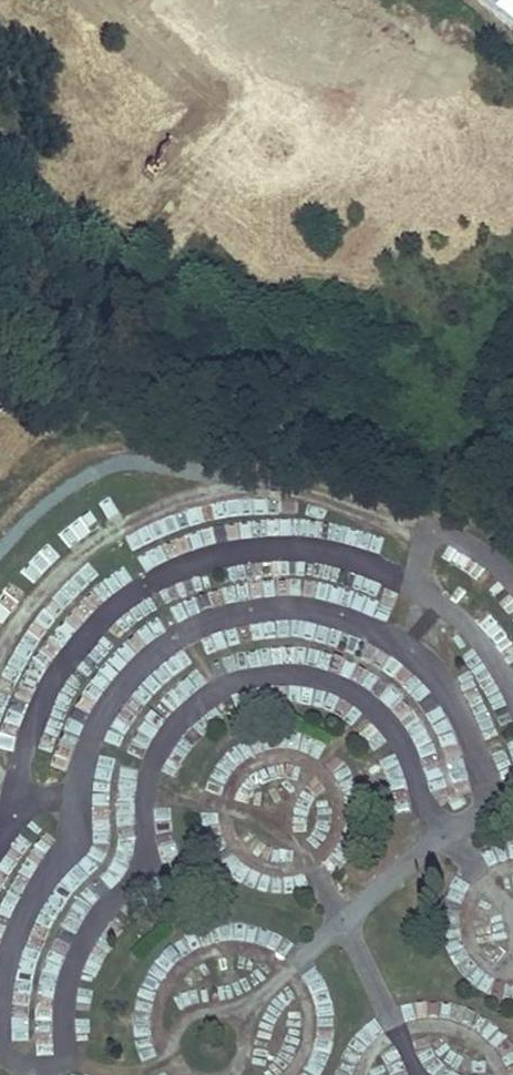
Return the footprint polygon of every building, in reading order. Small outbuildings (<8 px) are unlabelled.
[(362,448),(344,439),(340,448),(358,456),(362,448)]
